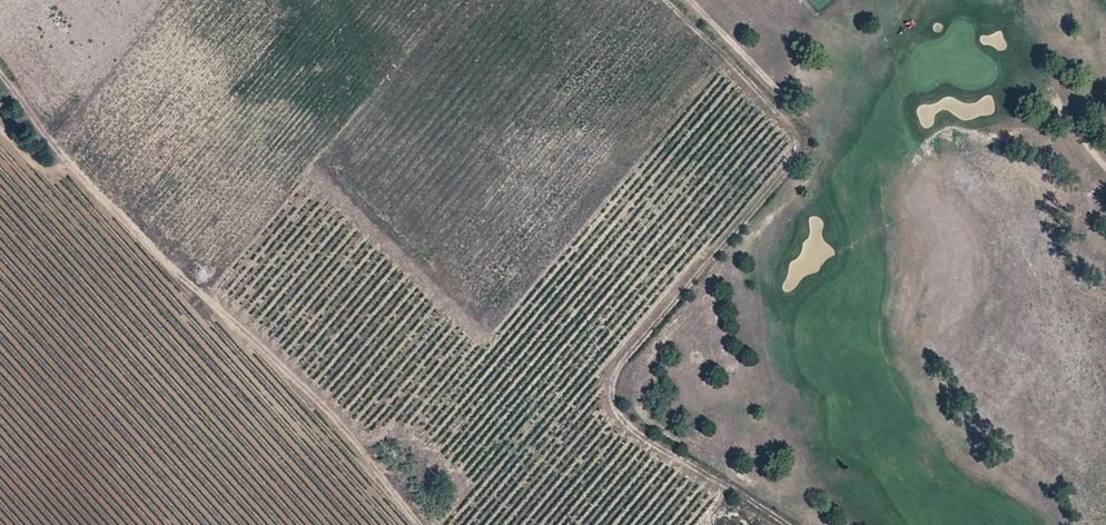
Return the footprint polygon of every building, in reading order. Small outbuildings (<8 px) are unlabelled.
[(392,446),(386,453),(397,462),(402,455),(392,446)]
